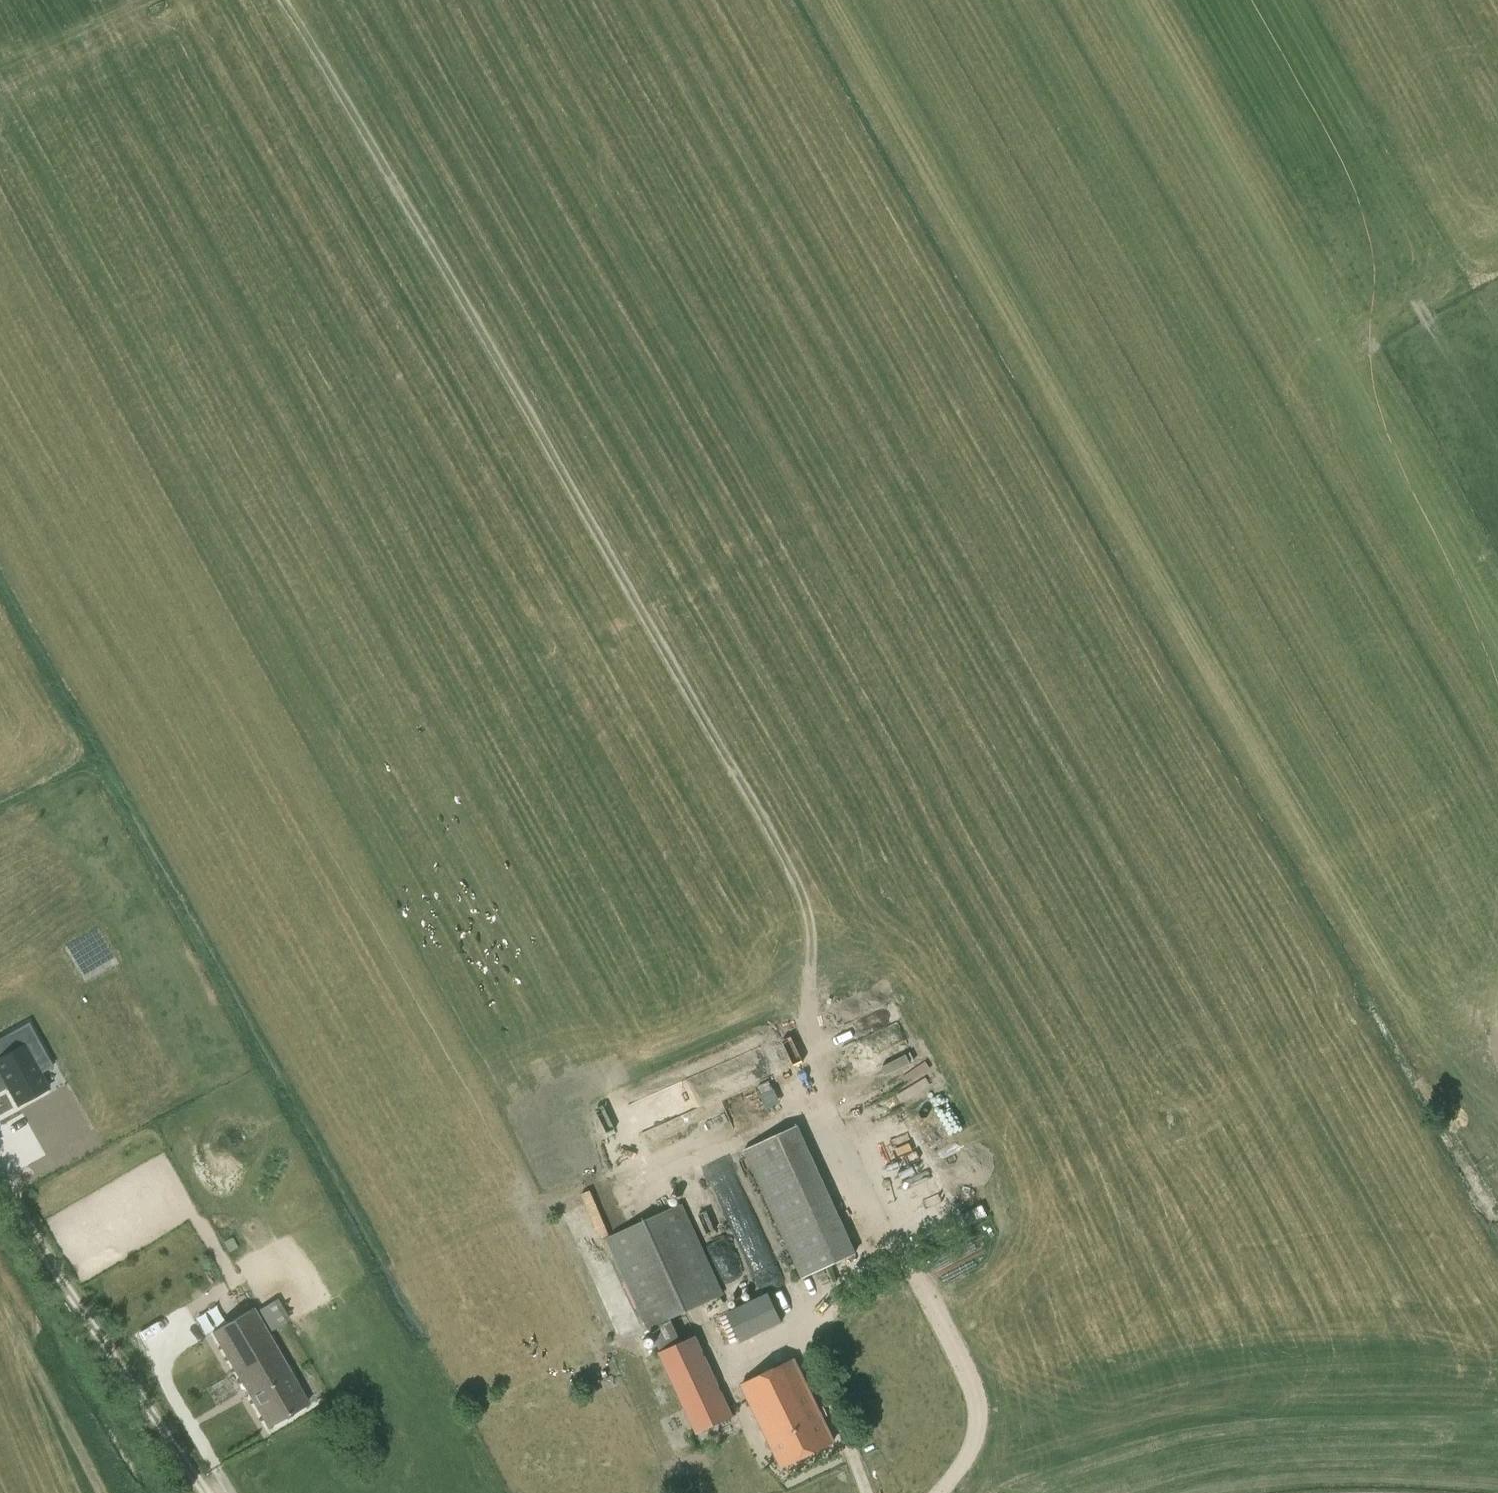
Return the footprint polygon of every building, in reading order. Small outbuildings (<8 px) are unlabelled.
[(7,1087),(17,1106),(48,1089),(40,1074),(52,1067),(28,1024),(4,1037),(12,1052),(0,1058),(0,1091),(7,1087)] [(796,1126),(744,1150),(803,1279),(856,1255),(796,1126)] [(884,1159),(909,1144),(904,1135),(879,1150),(884,1159)] [(778,1278),(735,1159),(712,1167),(725,1206),(700,1215),(726,1286),(750,1277),(753,1287),(778,1278)] [(660,1352),(659,1352),(696,1434),(732,1417),(695,1336),(681,1342),(670,1318),(722,1294),(682,1205),(607,1239),(647,1328),(649,1327),(660,1352)] [(969,1227),(993,1221),(989,1205),(965,1211),(969,1227)] [(782,1323),(768,1293),(727,1313),(741,1343),(782,1323)] [(270,1332),(285,1323),(273,1302),(258,1311),(270,1332)] [(252,1309),(211,1333),(266,1427),(307,1403),(252,1309)] [(794,1359),(741,1384),(781,1467),(834,1441),(794,1359)]
